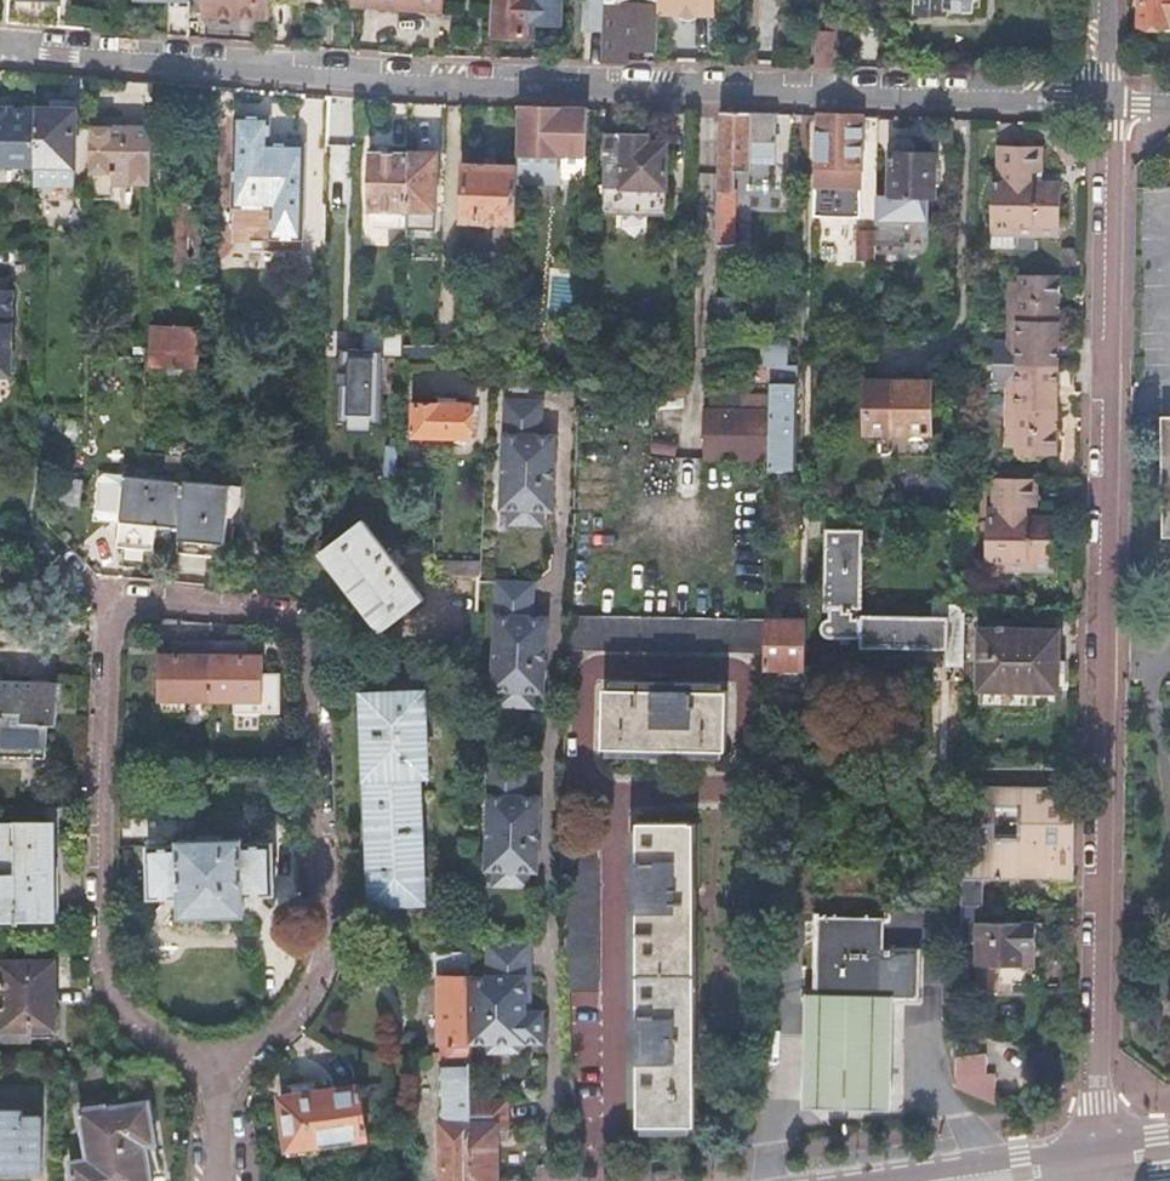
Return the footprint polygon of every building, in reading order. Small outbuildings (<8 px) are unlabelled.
[(19,25),(60,28),(60,0),(20,0),(19,25)] [(191,0),(172,0),(170,37),(191,39),(191,0)] [(207,15),(270,18),(270,10),(270,0),(207,0),(207,15)] [(270,10),(311,7),(311,1),(311,0),(270,0),(270,10)] [(350,5),(403,8),(403,0),(351,0),(350,5)] [(443,0),(441,0),(403,0),(403,8),(442,11),(443,0)] [(491,33),(526,34),(527,23),(537,23),(542,19),(543,0),(492,0),(491,33)] [(604,62),(630,63),(630,47),(658,49),(659,12),(660,0),(606,0),(604,62)] [(659,12),(715,16),(715,0),(660,0),(659,12)] [(920,10),(951,12),(951,7),(981,8),(981,0),(920,0),(920,10)] [(1141,22),(1169,23),(1169,0),(1142,0),(1141,22)] [(837,68),(838,18),(827,17),(826,33),(817,33),(816,68),(831,68),(837,68)] [(36,109),(5,108),(5,111),(0,111),(0,165),(35,166),(35,139),(36,109)] [(542,110),(519,108),(517,154),(586,157),(588,111),(542,110)] [(77,111),(36,109),(35,139),(35,166),(34,179),(34,182),(76,182),(77,111)] [(763,116),(720,115),(715,272),(731,272),(733,221),(737,221),(738,190),(738,168),(751,169),(752,143),(775,143),(776,116),(763,116)] [(107,117),(107,127),(122,127),(122,117),(107,117)] [(863,118),(815,117),(814,217),(862,219),(863,118)] [(89,126),(88,196),(115,197),(115,183),(151,183),(153,127),(122,127),(107,127),(89,126)] [(953,128),(943,127),(942,146),(952,146),(953,128)] [(601,212),(619,212),(646,213),(665,214),(667,142),(648,142),(649,133),(604,131),(601,212)] [(876,230),(876,244),(906,244),(906,222),(929,222),(930,195),(935,195),(936,154),(914,154),(914,144),(910,140),(895,140),(890,144),(890,193),(876,194),(876,230)] [(233,205),(327,209),(328,152),(328,143),(234,141),(233,205)] [(1034,171),(1041,171),(1041,144),(995,143),(995,179),(990,179),(989,245),(1014,246),(1014,236),(1014,224),(1059,225),(1059,181),(1041,180),(1034,180),(1034,171)] [(407,211),(409,152),(369,151),(367,208),(407,211)] [(327,209),(327,215),(348,216),(350,153),(328,152),(327,209)] [(440,154),(409,152),(407,211),(407,229),(437,230),(440,154)] [(493,220),(514,221),(517,166),(463,164),(461,227),(492,228),(493,220)] [(179,202),(176,275),(201,276),(203,203),(179,202)] [(646,230),(646,213),(619,212),(619,228),(623,232),(642,233),(646,230)] [(929,222),(906,222),(906,244),(876,244),(876,253),(920,254),(923,253),(925,252),(927,250),(928,248),(929,245),(929,222)] [(1059,236),(1059,225),(1014,224),(1014,236),(1059,236)] [(876,230),(858,230),(857,259),(876,259),(876,253),(876,244),(876,230)] [(1057,366),(1057,363),(1058,276),(1040,276),(1029,276),(1017,276),(1017,340),(1007,340),(994,339),(993,363),(993,366),(1004,366),(1022,366),(1057,366)] [(1007,276),(1007,340),(1017,340),(1017,276),(1007,276)] [(10,378),(12,291),(0,291),(0,377),(10,378)] [(195,312),(207,313),(208,293),(197,293),(195,312)] [(153,326),(151,364),(197,366),(198,329),(153,326)] [(891,336),(875,336),(874,351),(891,351),(891,336)] [(522,364),(509,363),(508,381),(522,381),(522,364)] [(1056,393),(1057,366),(1022,366),(1004,366),(993,366),(992,386),(1006,386),(1006,445),(1015,445),(1015,453),(1055,453),(1056,393)] [(735,381),(711,380),(711,391),(734,392),(735,381)] [(772,381),(772,393),(770,460),(770,467),(795,468),(796,382),(772,381)] [(891,382),(891,432),(929,433),(929,383),(891,382)] [(734,392),(711,391),(711,409),(707,409),(706,457),(770,460),(772,393),(734,392)] [(323,393),(322,423),(375,425),(376,395),(323,393)] [(413,433),(484,437),(485,416),(471,415),(471,404),(414,402),(413,433)] [(547,468),(554,466),(555,438),(538,437),(539,405),(502,403),(500,511),(511,512),(510,527),(542,528),(542,513),(553,513),(554,485),(546,483),(547,468)] [(554,485),(554,466),(547,468),(546,483),(554,485)] [(157,524),(180,526),(184,482),(125,476),(118,545),(154,548),(157,524)] [(180,526),(178,552),(225,558),(232,484),(185,479),(184,482),(180,526)] [(1050,573),(1054,573),(1054,569),(1055,522),(1055,518),(1030,518),(1030,507),(1034,507),(1037,507),(1037,479),(1015,479),(1000,479),(993,479),(994,506),(989,506),(989,517),(987,517),(986,572),(1003,573),(1029,573),(1050,573)] [(365,519),(323,552),(386,630),(426,598),(365,519)] [(964,612),(964,600),(931,598),(930,605),(858,603),(859,526),(820,524),(819,603),(831,603),(831,618),(826,618),(826,633),(831,636),(862,637),(862,644),(924,646),(924,653),(947,653),(947,665),(963,665),(964,612)] [(539,649),(547,647),(548,618),(534,618),(534,587),(496,586),(495,692),(502,692),(502,708),(535,710),(536,693),(546,694),(547,666),(539,664),(539,649)] [(767,617),(569,614),(568,648),(766,652),(767,617)] [(807,618),(767,617),(766,652),(766,665),(807,667),(807,618)] [(981,628),(980,705),(1033,705),(1033,690),(1056,690),(1056,630),(981,628)] [(213,700),(212,640),(176,639),(176,652),(160,653),(160,699),(213,700)] [(250,640),(212,640),(213,700),(235,700),(236,712),(281,710),(281,670),(264,671),(264,651),(249,652),(250,640)] [(547,666),(547,647),(539,649),(539,664),(547,666)] [(45,755),(47,721),(56,722),(59,680),(0,676),(0,753),(45,755)] [(605,688),(604,747),(726,749),(728,689),(605,688)] [(427,693),(367,697),(374,903),(424,901),(421,775),(429,775),(427,693)] [(534,823),(541,820),(541,793),(526,794),(526,764),(489,764),(489,870),(498,870),(498,885),(532,885),(532,870),(541,869),(541,842),(534,839),(534,823)] [(988,879),(1073,880),(1074,792),(1074,791),(961,790),(960,804),(959,880),(983,879),(988,879)] [(0,870),(0,916),(56,918),(57,820),(2,819),(2,870),(0,870)] [(695,823),(638,822),(638,1124),(695,1124),(695,823)] [(178,845),(147,845),(148,896),(179,894),(180,913),(246,911),(245,893),(276,892),(275,842),(244,843),(244,838),(224,838),(224,832),(194,833),(194,839),(178,840),(178,845)] [(599,850),(564,850),(566,929),(568,992),(598,991),(599,850)] [(983,879),(959,880),(958,977),(970,977),(970,961),(978,961),(977,965),(1037,966),(1037,922),(983,922),(983,879)] [(821,948),(820,991),(820,993),(815,993),(815,1000),(820,1000),(820,997),(896,999),(914,1000),(914,1002),(919,1002),(919,997),(916,997),(916,988),(916,955),(921,955),(921,949),(881,948),(882,936),(882,918),(822,917),(822,914),(817,914),(817,919),(821,919),(821,935),(821,943),(816,943),(816,948),(821,948)] [(471,940),(472,953),(472,1015),(472,1040),(488,1040),(488,1049),(520,1049),(520,1039),(545,1039),(545,1009),(532,1009),(526,1009),(526,995),(532,995),(532,939),(471,940)] [(472,953),(440,952),(440,978),(440,1044),(442,1044),(443,1065),(472,1065),(472,1040),(472,1015),(472,953)] [(56,956),(1,956),(0,1038),(35,1038),(35,1027),(57,1027),(56,956)] [(894,1076),(896,999),(820,997),(820,1000),(815,1000),(815,993),(820,993),(820,991),(805,991),(803,1076),(803,1109),(894,1111),(894,1076)] [(472,1065),(443,1065),(442,1066),(442,1180),(473,1180),(472,1102),(472,1065)] [(962,1086),(987,1098),(986,1073),(962,1074),(962,1086)] [(295,1094),(283,1096),(290,1152),(319,1148),(318,1143),(369,1135),(361,1084),(318,1090),(317,1078),(295,1082),(295,1094)] [(73,1160),(76,1180),(154,1180),(147,1144),(157,1143),(151,1102),(108,1109),(107,1105),(83,1109),(90,1157),(73,1160)] [(472,1102),(473,1180),(497,1180),(496,1132),(508,1132),(508,1102),(472,1102)] [(45,1168),(44,1114),(26,1114),(26,1109),(0,1109),(0,1169),(45,1168)]
